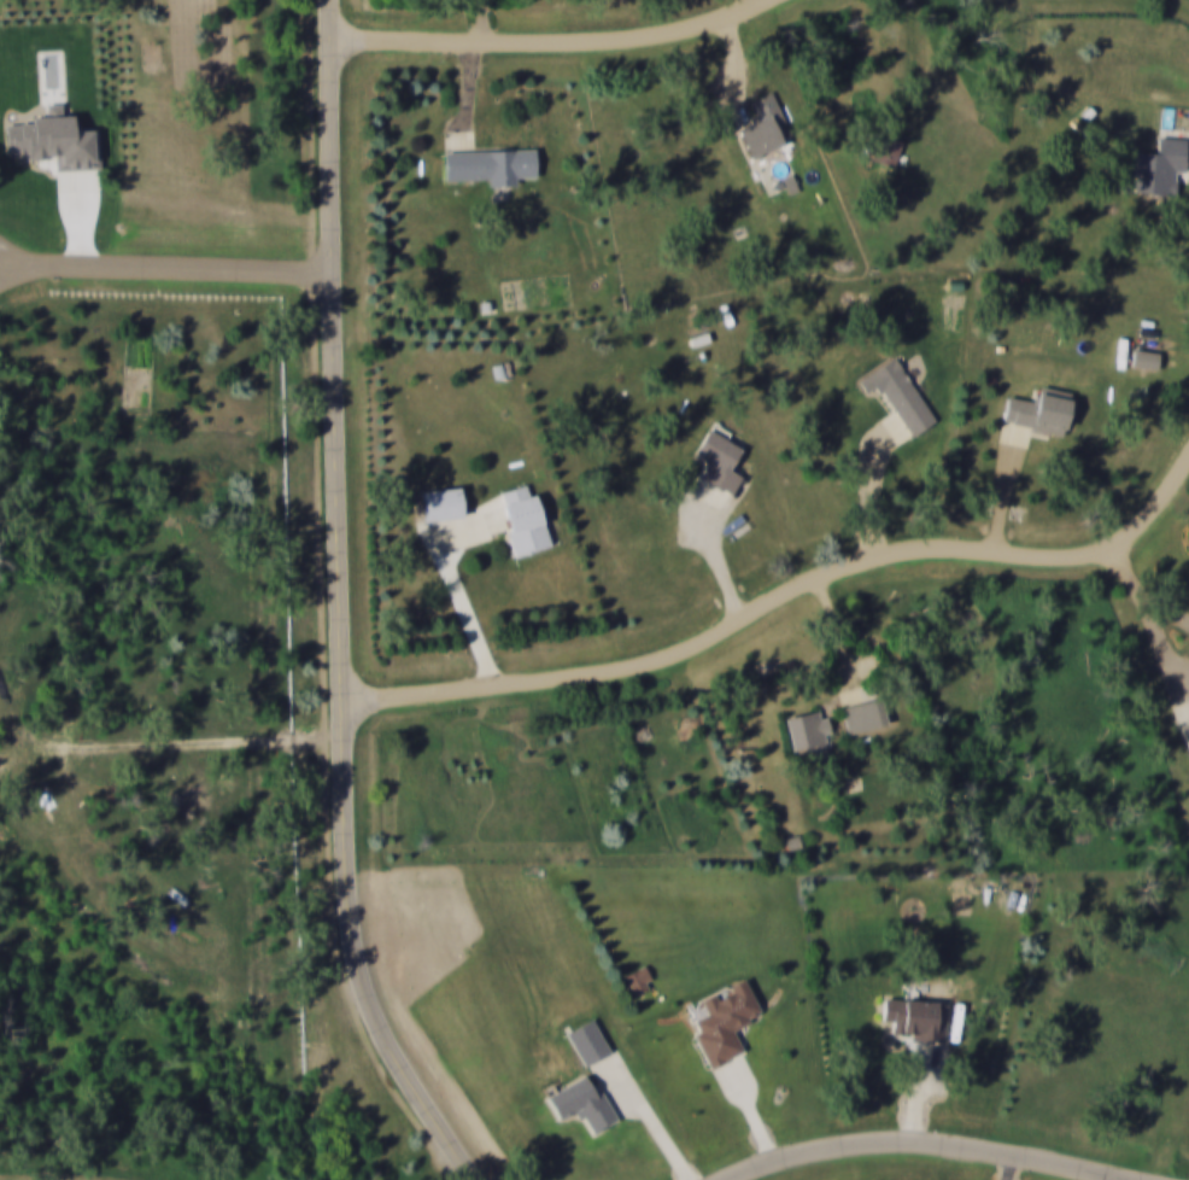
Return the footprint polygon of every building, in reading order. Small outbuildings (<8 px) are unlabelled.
[(745,104),(752,120),(731,129),(744,158),(787,140),(768,94),(745,104)] [(1177,175),(1178,132),(1151,131),(1150,156),(1125,155),(1124,197),(1167,198),(1168,174),(1177,175)] [(867,162),(888,170),(896,144),(875,136),(867,162)] [(437,185),(509,184),(509,180),(533,179),(532,151),(436,153),(437,185)] [(929,424),(888,360),(851,383),(858,395),(872,387),(905,439),(929,424)] [(993,421),(1054,439),(1064,405),(1025,393),(1022,404),(1000,398),(993,421)] [(695,479),(725,497),(737,479),(724,471),(736,453),(700,431),(685,455),(703,466),(695,479)] [(459,521),(458,493),(411,494),(412,522),(459,521)] [(533,496),(518,500),(517,495),(507,497),(508,502),(493,506),(505,559),(545,549),(533,496)] [(824,758),(819,714),(779,719),(784,763),(824,758)] [(1174,728),(1188,767),(1188,722),(1174,728)] [(701,1071),(736,1057),(725,1030),(753,1019),(739,984),(691,1003),(697,1019),(682,1024),(701,1071)] [(941,1006),(890,1004),(888,1042),(939,1044),(941,1006)] [(559,1038),(579,1070),(604,1054),(585,1022),(559,1038)] [(609,1125),(582,1076),(536,1101),(550,1125),(572,1113),(586,1138),(609,1125)]
